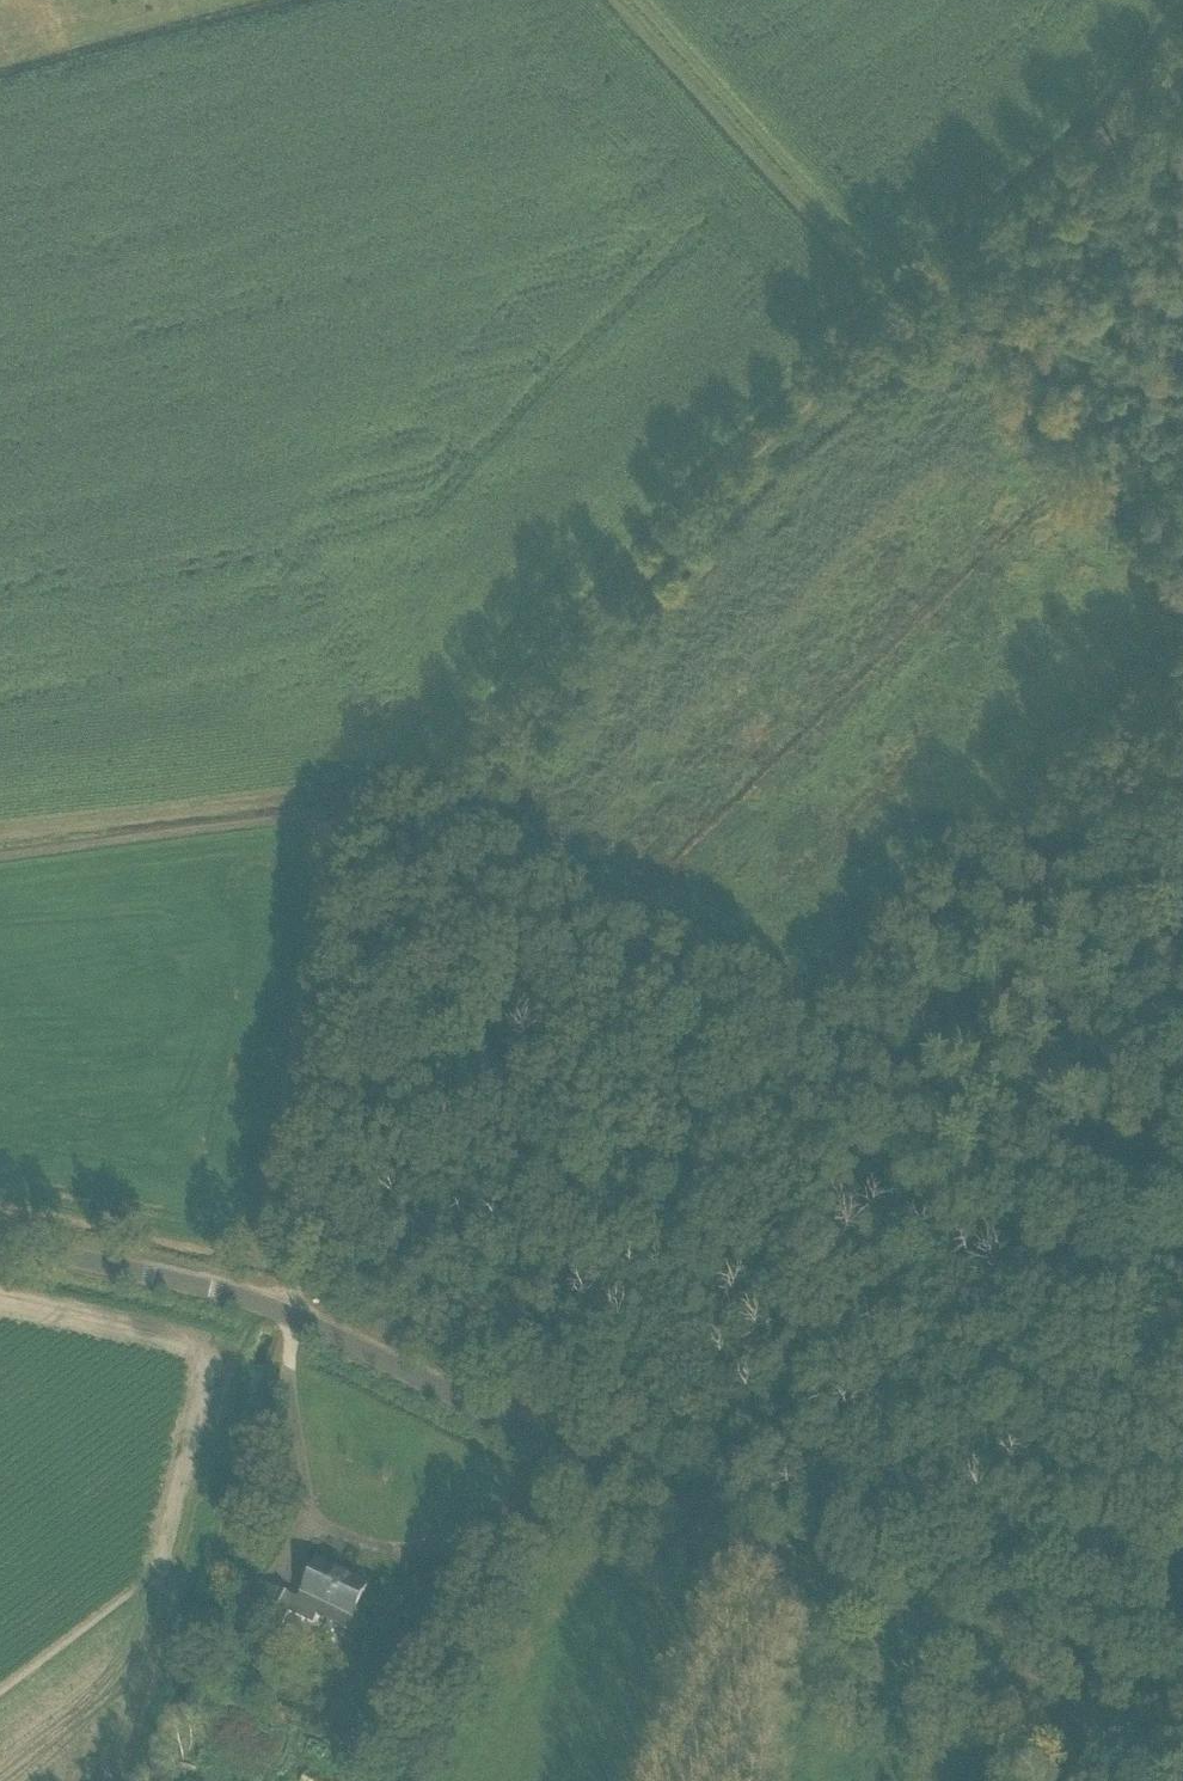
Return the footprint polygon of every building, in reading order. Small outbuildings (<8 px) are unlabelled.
[(300,1603),(274,1590),(261,1618),(277,1626),(286,1609),(308,1620),(317,1602),(351,1619),(367,1585),(320,1562),(300,1603)]
